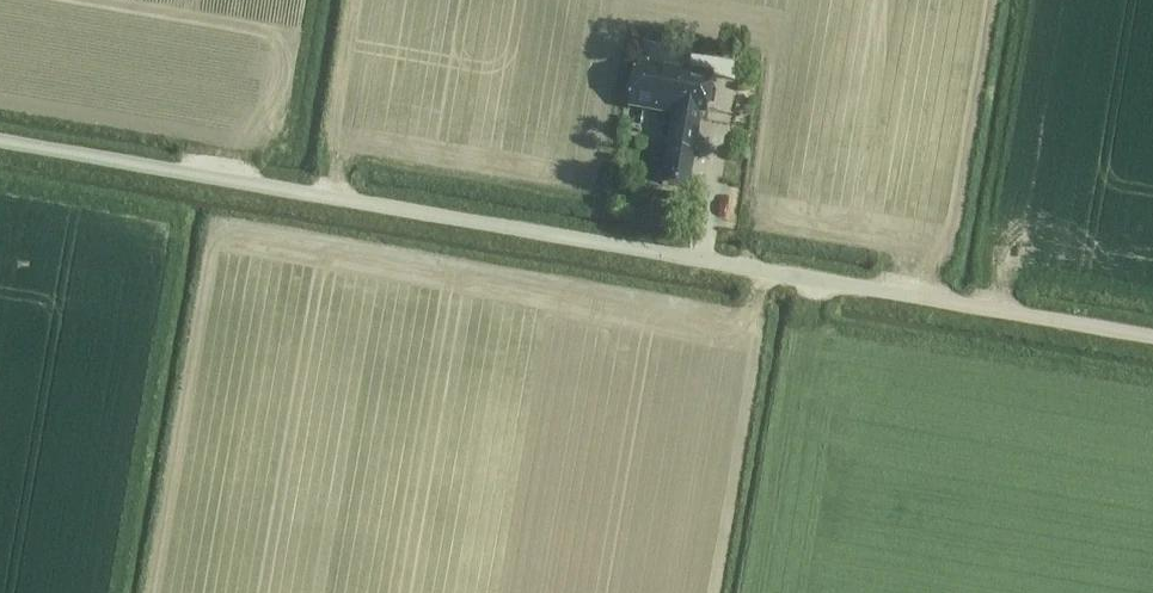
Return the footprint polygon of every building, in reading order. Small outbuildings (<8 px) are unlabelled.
[(687,189),(700,117),(705,117),(712,75),(688,71),(687,74),(637,65),(630,107),(674,114),(662,185),(687,189)]
